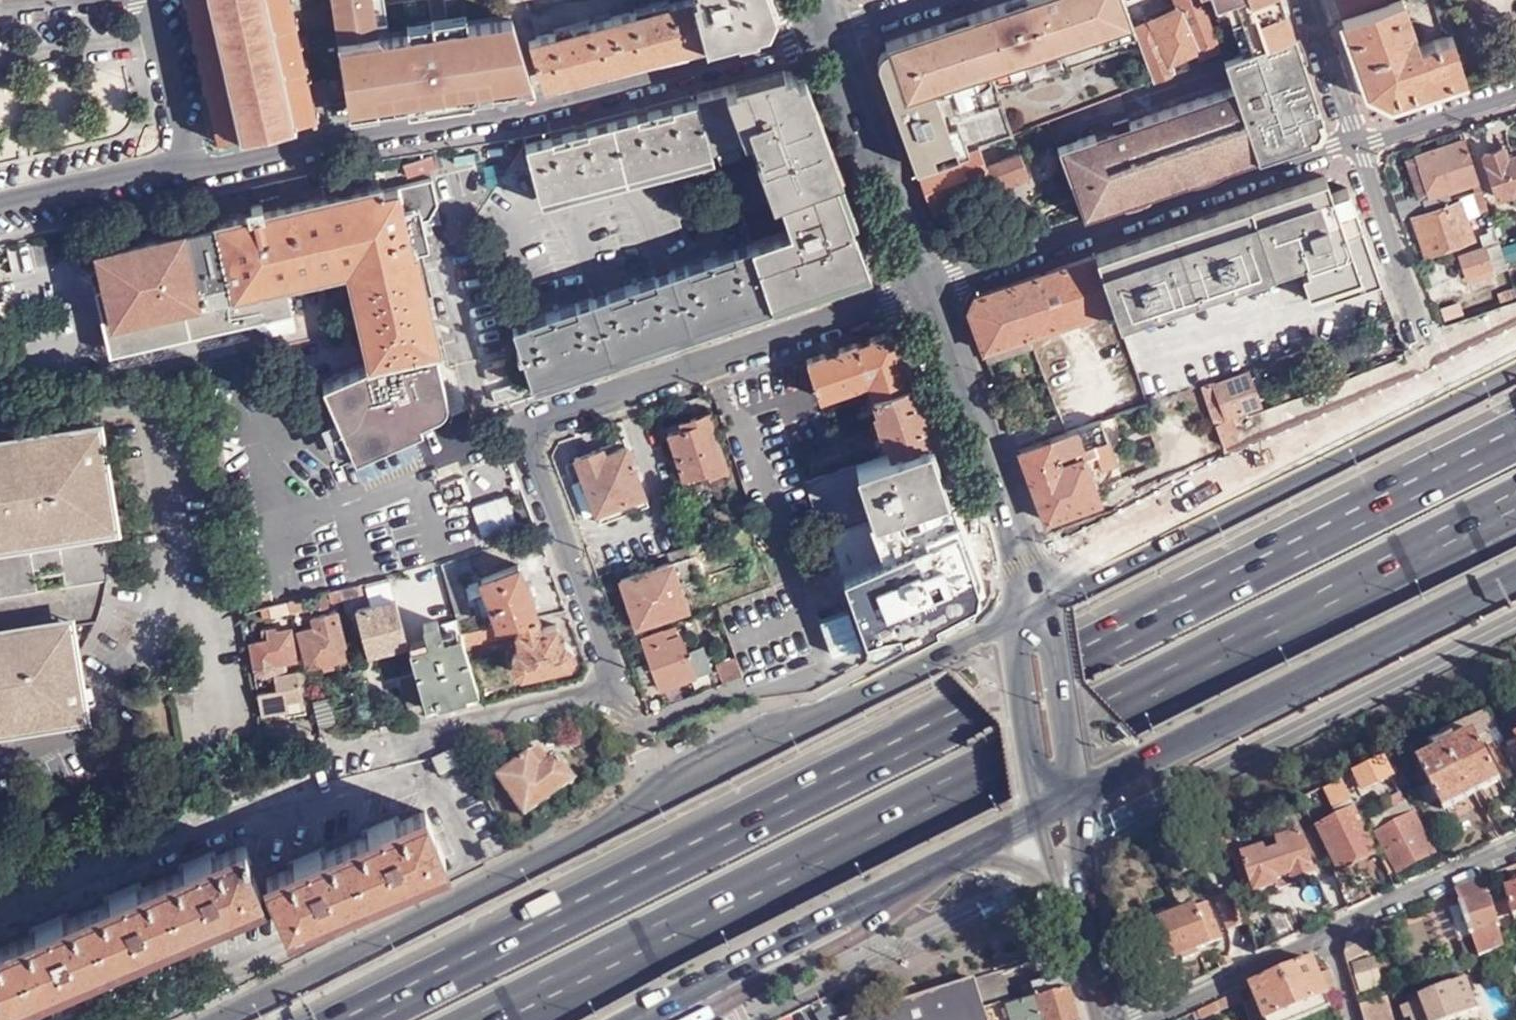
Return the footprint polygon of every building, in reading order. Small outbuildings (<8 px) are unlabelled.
[(315,121),(314,116),(319,114),(317,110),(313,111),(311,105),(306,81),(302,65),(306,64),(305,57),(300,58),(297,40),(301,39),(300,32),(295,33),(292,18),(296,17),(294,11),(290,11),(287,0),(188,0),(189,4),(185,5),(186,14),(191,14),(195,32),(191,33),(192,38),(196,38),(200,55),(197,57),(198,62),(202,61),(206,80),(202,80),(203,87),(208,86),(218,134),(215,134),(215,139),(221,138),(222,143),(224,142),(223,136),(241,133),(242,138),(248,137),(246,131),(291,121),(292,126),(296,125),(295,120),(310,116),(311,121),(315,121)] [(346,112),(530,85),(503,0),(329,0),(346,112)] [(536,37),(548,81),(764,24),(771,8),(768,0),(671,0),(536,37)] [(1123,0),(1007,0),(882,42),(883,46),(887,58),(881,60),(896,103),(893,104),(890,105),(897,128),(901,127),(905,125),(919,165),(976,144),(1011,131),(997,89),(1137,42),(1123,0)] [(1147,43),(1156,68),(1158,74),(1168,70),(1165,62),(1198,47),(1199,52),(1217,46),(1200,0),(1172,0),(1175,7),(1139,24),(1140,28),(1147,43)] [(1217,46),(1220,55),(1222,54),(1223,53),(1222,48),(1215,29),(1205,0),(1200,0),(1217,46)] [(1215,29),(1222,48),(1223,53),(1262,38),(1292,28),(1281,0),(1205,0),(1215,29)] [(1344,17),(1338,0),(1328,0),(1334,20),(1344,17)] [(1344,17),(1392,2),(1391,0),(1338,0),(1344,17)] [(1444,0),(1435,0),(1444,31),(1447,30),(1450,38),(1421,48),(1418,38),(1412,20),(1406,0),(1399,0),(1392,2),(1344,17),(1369,90),(1380,96),(1392,101),(1468,76),(1444,0)] [(1500,62),(1485,8),(1455,17),(1471,71),(1500,62)] [(1412,20),(1418,38),(1425,36),(1420,18),(1412,20)] [(1133,27),(1152,77),(1158,74),(1156,68),(1147,43),(1140,28),(1139,24),(1133,27)] [(1223,53),(1225,56),(1222,57),(1233,85),(1228,86),(1234,104),(1143,136),(1105,150),(1081,158),(1098,209),(1320,133),(1325,121),(1293,31),(1292,28),(1262,38),(1223,53)] [(548,81),(536,37),(533,38),(547,81),(548,81)] [(890,105),(893,104),(896,103),(881,60),(887,58),(883,46),(882,42),(878,45),(874,51),(874,59),(890,105)] [(732,79),(733,85),(782,72),(781,67),(732,79)] [(733,85),(696,95),(736,208),(834,174),(798,81),(782,72),(733,85)] [(306,81),(311,105),(329,101),(324,77),(306,81)] [(798,81),(834,174),(835,179),(842,177),(805,79),(798,81)] [(1143,136),(1234,104),(1228,86),(1128,121),(1127,116),(1110,122),(1112,126),(1059,145),(1085,214),(1098,209),(1081,158),(1105,150),(1143,136)] [(710,154),(696,100),(527,145),(541,197),(710,154)] [(914,167),(919,165),(905,125),(901,127),(897,128),(911,168),(914,167)] [(1419,192),(1398,200),(1403,216),(1456,199),(1453,188),(1475,181),(1478,192),(1485,189),(1469,138),(1421,153),(1433,193),(1425,196),(1422,191),(1419,192)] [(919,165),(914,167),(930,212),(972,197),(967,183),(987,176),(983,165),(976,144),(919,165)] [(1515,191),(1515,154),(1511,156),(1509,147),(1488,154),(1502,196),(1515,191)] [(1017,153),(1010,155),(1018,179),(1026,177),(1017,153)] [(1408,158),(1419,192),(1422,191),(1425,196),(1433,193),(1421,153),(1408,158)] [(409,176),(437,166),(432,154),(405,163),(409,176)] [(1018,179),(1010,155),(983,165),(987,176),(992,189),(1018,179)] [(834,174),(736,208),(748,244),(768,301),(869,267),(853,225),(838,185),(835,179),(834,174)] [(967,183),(972,197),(992,189),(987,176),(967,183)] [(98,298),(111,354),(249,323),(271,336),(296,331),(285,283),(351,268),(372,363),(322,385),(336,417),(351,452),(354,458),(421,429),(418,423),(437,415),(439,413),(440,412),(442,411),(443,409),(444,407),(444,406),(445,404),(445,402),(446,399),(445,397),(434,349),(413,255),(407,227),(423,223),(430,221),(438,207),(433,182),(382,193),(380,186),(376,187),(375,179),(364,178),(323,188),(324,190),(312,192),(309,177),(254,189),(257,203),(262,201),(263,205),(252,207),(254,215),(139,241),(138,234),(128,236),(130,243),(123,244),(113,246),(114,248),(98,252),(103,271),(93,274),(98,298)] [(1098,255),(1118,307),(1124,322),(1307,258),(1312,269),(1305,272),(1315,302),(1383,279),(1353,188),(1336,194),(1331,177),(1324,177),(1098,255)] [(838,185),(853,225),(857,223),(843,184),(838,185)] [(1493,211),(1485,189),(1478,192),(1476,192),(1483,214),(1493,211)] [(972,197),(930,212),(934,221),(975,206),(972,197)] [(1463,200),(1417,214),(1429,254),(1475,239),(1463,200)] [(407,227),(413,255),(429,250),(423,223),(407,227)] [(1487,246),(1503,241),(1500,234),(1485,238),(1487,246)] [(531,382),(768,301),(748,244),(512,327),(531,382)] [(1493,263),(1508,258),(1504,246),(1489,250),(1493,263)] [(1495,270),(1493,263),(1489,250),(1464,258),(1470,279),(1495,270)] [(981,353),(1118,307),(1098,255),(975,296),(971,303),(968,311),(981,353)] [(894,341),(882,335),(806,363),(819,396),(822,395),(868,379),(875,396),(908,384),(894,341)] [(1214,384),(1201,388),(1217,428),(1228,424),(1228,420),(1263,407),(1249,374),(1215,387),(1214,384)] [(1295,380),(1300,396),(1312,391),(1307,376),(1295,380)] [(175,413),(170,381),(164,382),(169,414),(175,413)] [(927,439),(908,384),(875,396),(865,399),(869,412),(876,410),(891,451),(927,439)] [(1148,406),(1022,451),(1048,520),(1052,519),(1100,502),(1084,461),(1092,459),(1091,449),(1095,449),(1103,471),(1123,463),(1113,434),(1153,420),(1148,406)] [(731,473),(709,412),(667,427),(689,488),(731,473)] [(320,423),(335,459),(351,452),(336,417),(320,423)] [(1228,424),(1217,428),(1225,448),(1240,442),(1233,422),(1228,424)] [(11,709),(27,702),(42,692),(51,684),(62,672),(68,710),(69,713),(87,710),(78,654),(89,636),(103,605),(108,579),(111,552),(108,523),(100,478),(91,479),(89,465),(107,462),(101,431),(97,427),(91,424),(0,439),(0,714),(11,709)] [(948,490),(927,439),(891,451),(858,460),(875,515),(915,502),(948,490)] [(598,525),(649,506),(625,441),(573,459),(598,525)] [(117,521),(107,462),(89,465),(91,479),(100,478),(108,523),(117,521)] [(964,530),(948,490),(915,502),(928,541),(964,530)] [(928,541),(915,502),(875,515),(888,553),(928,541)] [(703,586),(689,546),(669,552),(671,561),(619,580),(637,628),(693,607),(688,592),(703,586)] [(475,571),(470,554),(446,561),(460,616),(474,613),(464,574),(475,571)] [(944,598),(930,557),(891,570),(903,611),(907,610),(910,620),(938,611),(935,601),(938,601),(939,606),(948,603),(946,597),(944,598)] [(498,625),(537,616),(520,565),(484,576),(498,625)] [(341,585),(328,589),(331,600),(344,597),(341,585)] [(287,598),(289,608),(309,604),(307,594),(287,598)] [(410,642),(399,597),(373,604),(371,595),(356,598),(370,652),(410,642)] [(287,598),(254,606),(256,615),(289,608),(287,598)] [(311,670),(351,659),(338,612),(313,618),(316,629),(300,632),(311,670)] [(541,627),(537,616),(498,625),(463,632),(467,645),(515,634),(520,651),(517,652),(509,660),(511,669),(522,675),(571,665),(575,659),(571,647),(567,641),(563,642),(557,624),(541,627)] [(467,645),(463,632),(446,636),(440,617),(426,622),(431,641),(411,647),(417,671),(425,701),(426,703),(438,700),(439,704),(467,697),(466,692),(479,689),(467,645)] [(686,651),(676,622),(640,636),(659,689),(696,675),(694,670),(705,666),(698,646),(686,651)] [(259,667),(295,658),(287,628),(278,630),(278,626),(267,628),(270,638),(253,643),(259,667)] [(719,681),(740,672),(734,656),(713,665),(719,681)] [(261,713),(304,706),(298,669),(273,674),(275,686),(257,689),(261,713)] [(425,701),(417,671),(401,676),(409,705),(425,701)] [(68,710),(62,672),(51,684),(42,692),(27,702),(11,709),(0,714),(0,721),(68,710)] [(311,697),(319,724),(335,720),(328,693),(311,697)] [(1494,714),(1479,721),(1506,773),(1513,771),(1503,752),(1494,735),(1502,731),(1494,714)] [(1418,748),(1424,761),(1477,736),(1471,724),(1418,748)] [(1502,731),(1494,735),(1503,752),(1515,745),(1515,725),(1502,731)] [(1477,736),(1424,761),(1421,762),(1445,812),(1503,781),(1480,735),(1477,736)] [(439,774),(464,764),(458,750),(433,760),(439,774)] [(531,753),(498,776),(526,816),(576,781),(556,752),(538,763),(531,753)] [(1385,780),(1393,796),(1402,791),(1387,761),(1351,778),(1358,793),(1385,780)] [(1343,781),(1333,786),(1340,801),(1351,796),(1343,781)] [(1402,791),(1393,796),(1399,808),(1375,821),(1401,871),(1436,855),(1402,791)] [(1381,853),(1359,811),(1358,809),(1320,828),(1341,871),(1381,853)] [(287,926),(446,857),(425,811),(400,822),(398,815),(361,830),(365,838),(327,853),(323,847),(288,861),(291,868),(266,879),(287,926)] [(1223,836),(1228,858),(1236,854),(1230,833),(1223,836)] [(1305,835),(1282,843),(1286,853),(1270,859),(1267,851),(1240,860),(1246,882),(1255,880),(1260,895),(1281,887),(1280,883),(1297,877),(1299,882),(1318,875),(1305,835)] [(261,892),(246,856),(249,854),(246,847),(244,848),(243,847),(216,858),(214,851),(179,866),(182,873),(144,889),(140,882),(105,896),(108,904),(70,920),(67,913),(33,927),(36,936),(0,951),(0,1004),(261,892)] [(1503,868),(1509,885),(1503,887),(1515,914),(1515,913),(1515,863),(1503,868)] [(1486,875),(1458,887),(1462,902),(1449,905),(1458,936),(1471,934),(1476,956),(1498,951),(1506,948),(1486,875)] [(1223,939),(1209,903),(1137,929),(1151,966),(1182,954),(1184,958),(1196,954),(1196,949),(1223,939)] [(1377,944),(1371,924),(1353,932),(1347,939),(1343,951),(1347,964),(1353,962),(1351,955),(1377,944)] [(1341,1008),(1329,964),(1318,970),(1311,952),(1249,983),(1254,997),(1265,1019),(1317,1019),(1341,1008)] [(1353,962),(1347,964),(1355,995),(1376,988),(1367,957),(1353,962)] [(1066,971),(1033,981),(1035,991),(985,1007),(988,1016),(989,1019),(1081,1019),(1066,971)] [(985,1007),(1008,999),(1000,972),(977,980),(985,1007)] [(1414,995),(1416,1000),(1397,1007),(1402,1019),(1408,1017),(1409,1019),(1451,1019),(1477,1011),(1464,977),(1414,995)] [(988,1016),(985,1007),(977,980),(863,1019),(989,1019),(988,1016)] [(1238,988),(1189,1013),(1191,1019),(1195,1019),(1196,1019),(1200,1019),(1241,998),(1238,988)] [(1384,994),(1358,1003),(1362,1019),(1391,1019),(1384,994)] [(1254,997),(1242,1002),(1247,1019),(1265,1019),(1254,997)] [(836,1012),(823,1019),(841,1019),(836,1012)]
